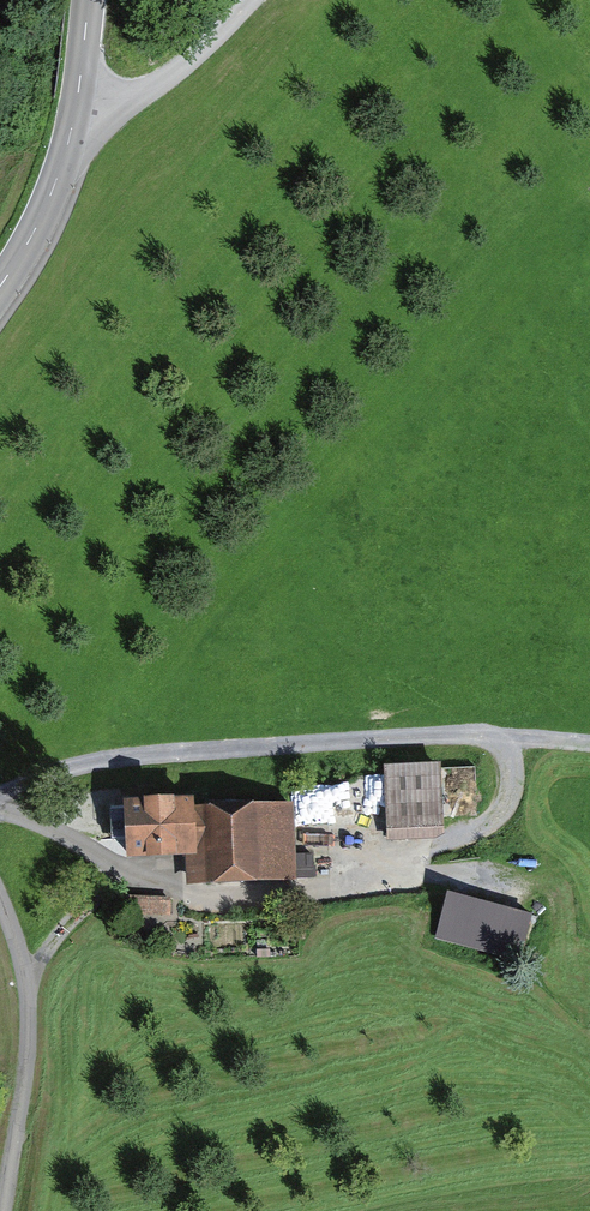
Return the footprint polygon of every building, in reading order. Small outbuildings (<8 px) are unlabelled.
[(445,768),(390,770),(392,832),(447,830),(445,768)] [(195,854),(193,806),(193,800),(133,802),(135,856),(195,854)] [(195,854),(195,881),(300,878),(298,804),(193,806),(195,854)] [(539,917),(454,896),(443,943),(528,964),(539,917)] [(174,898),(146,898),(146,917),(174,917),(174,898)]
